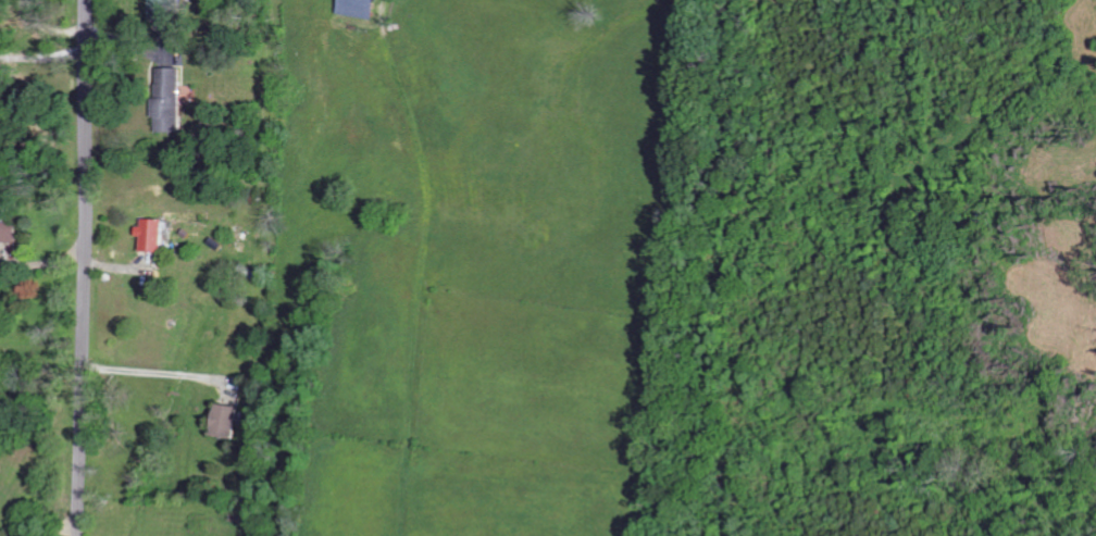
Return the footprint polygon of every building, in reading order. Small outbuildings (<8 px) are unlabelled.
[(156,19),(187,20),(187,0),(156,0),(156,19)] [(382,0),(345,0),(341,12),(376,21),(382,0)] [(185,132),(183,68),(162,69),(162,97),(158,97),(159,132),(185,132)] [(169,219),(144,219),(144,237),(147,237),(147,251),(168,252),(169,219)] [(243,405),(222,404),(220,437),(241,438),(243,405)]
